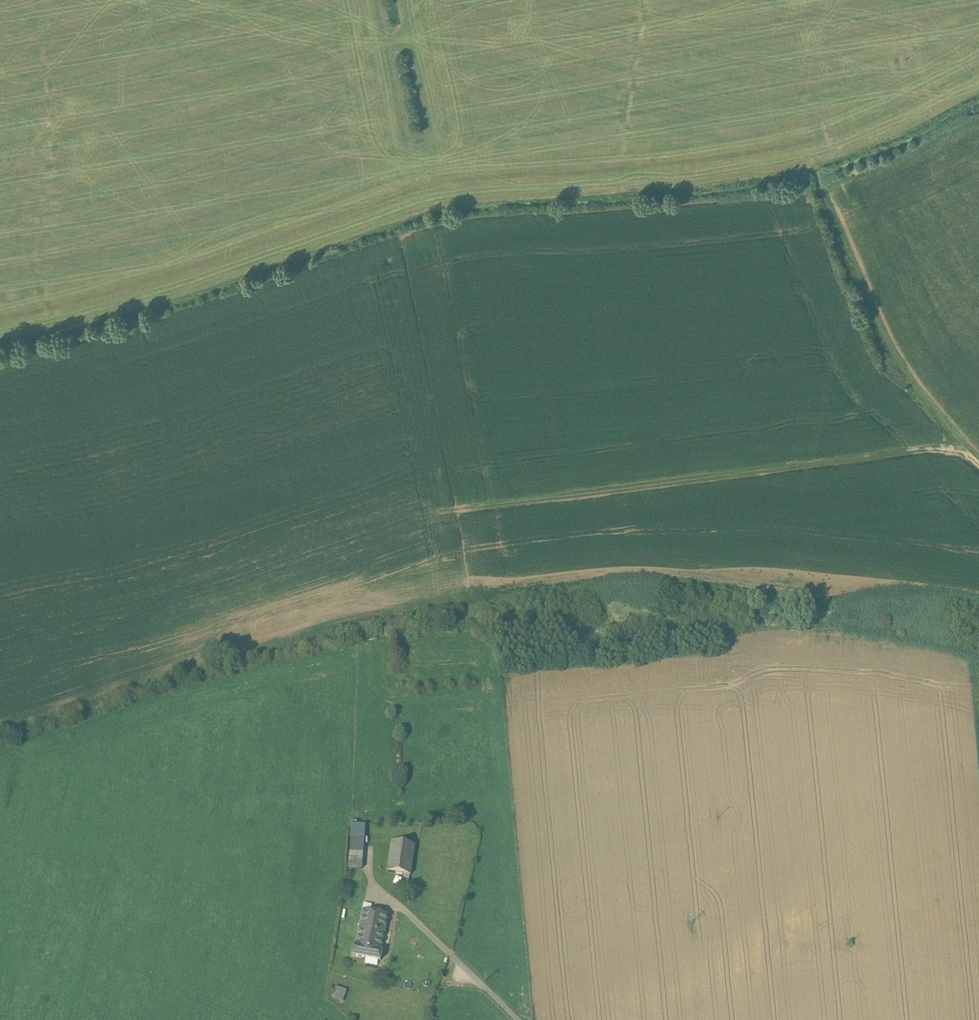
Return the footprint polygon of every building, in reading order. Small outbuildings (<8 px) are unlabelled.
[(365,825),(352,824),(349,868),(362,869),(365,825)] [(414,846),(392,842),(387,872),(405,875),(409,875),(410,875),(414,846)] [(388,916),(362,911),(355,947),(354,946),(352,957),(380,962),(382,952),(381,952),(388,916)] [(342,1001),(345,989),(333,985),(330,997),(342,1001)]
